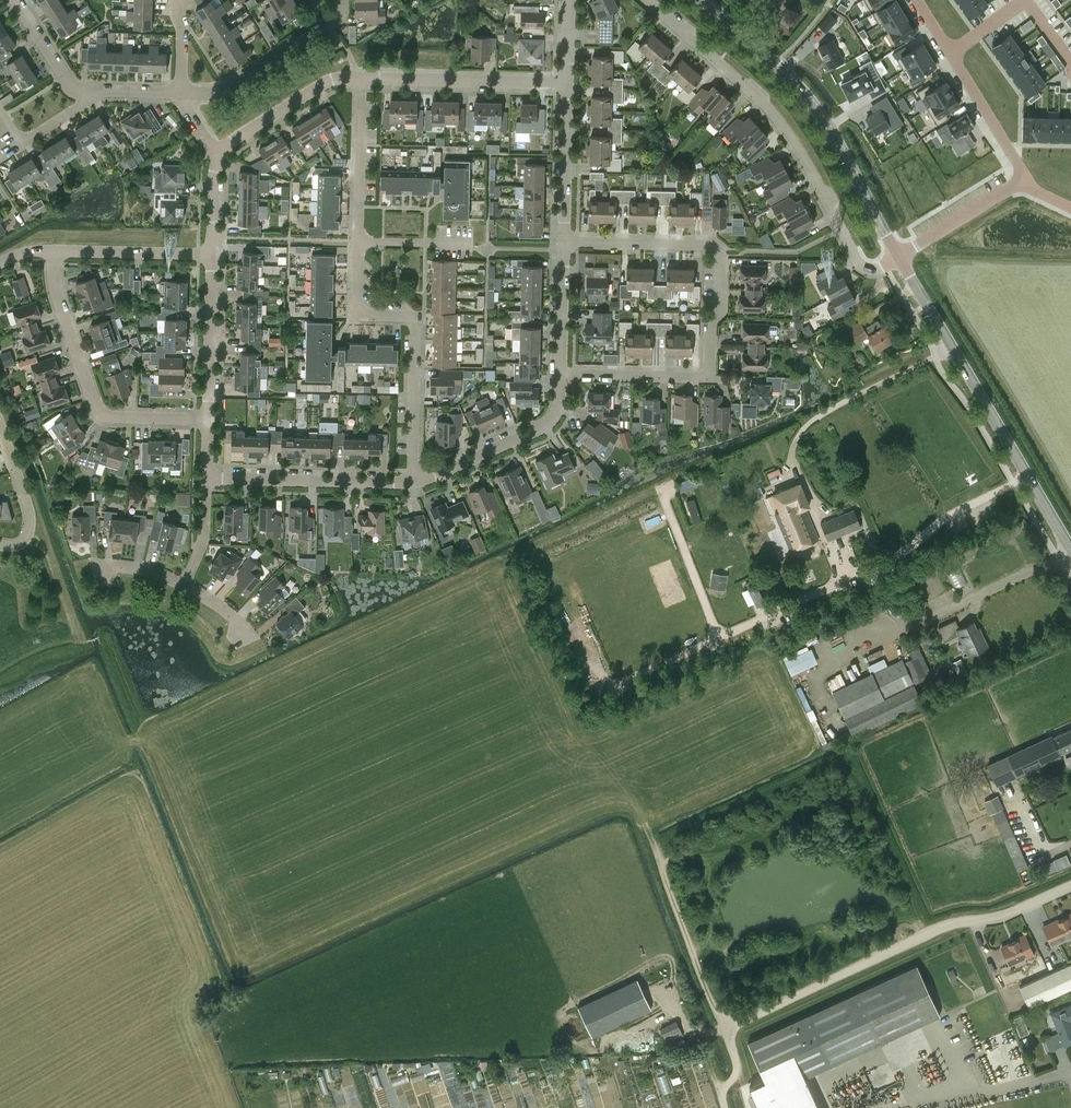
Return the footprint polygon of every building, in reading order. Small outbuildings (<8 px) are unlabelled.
[(41,3),(48,14),(62,5),(59,0),(46,0),(41,3)] [(272,4),(265,8),(269,13),(290,0),(270,0),(272,4)] [(269,13),(272,19),(279,15),(283,22),(300,10),(294,0),(290,0),(269,13)] [(376,0),(355,0),(355,15),(368,15),(368,22),(383,22),(383,9),(376,9),(376,0)] [(613,10),(618,8),(614,0),(598,0),(599,1),(592,4),(599,18),(599,43),(613,43),(613,10)] [(870,10),(886,0),(864,0),(870,10)] [(872,13),(879,24),(884,22),(883,21),(902,10),(895,0),(893,0),(872,13)] [(984,0),(972,0),(963,6),(970,16),(987,4),(984,0)] [(210,1),(195,10),(202,21),(223,7),(221,4),(214,8),(210,1)] [(126,10),(126,15),(151,15),(152,2),(134,2),(134,10),(126,10)] [(67,12),(62,5),(48,14),(55,25),(75,12),(75,11),(81,7),(79,4),(67,12)] [(513,13),(521,13),(521,27),(543,28),(543,13),(539,13),(539,6),(513,5),(513,13)] [(75,12),(55,25),(62,36),(76,27),(71,20),(84,12),(81,7),(75,11),(75,12)] [(223,7),(202,21),(209,32),(224,22),(219,15),(225,11),(223,7)] [(902,10),(883,21),(884,22),(889,31),(908,20),(902,10)] [(120,14),(120,19),(134,19),(134,20),(133,28),(151,29),(151,15),(126,15),(120,14)] [(250,17),(242,22),(245,26),(252,21),(250,17)] [(824,20),(819,26),(819,27),(825,32),(831,26),(824,20)] [(889,31),(885,34),(892,45),(915,31),(908,20),(889,31)] [(224,22),(209,32),(216,43),(237,29),(235,25),(228,29),(224,22)] [(237,29),(216,43),(223,54),(238,44),(234,37),(240,33),(237,29)] [(275,37),(270,29),(264,32),(269,40),(275,37)] [(648,56),(663,39),(659,35),(657,37),(651,32),(640,45),(635,41),(627,51),(636,58),(642,51),(648,56)] [(1,60),(12,54),(9,49),(15,44),(8,33),(0,37),(0,61),(1,60)] [(1009,34),(992,47),(999,57),(1016,44),(1009,34)] [(87,69),(100,69),(101,44),(101,37),(96,37),(96,51),(88,50),(88,48),(81,48),(81,62),(87,62),(87,69)] [(105,37),(101,37),(101,44),(100,69),(113,69),(113,52),(105,51),(105,37)] [(496,37),(490,37),(472,37),(472,59),(489,59),(489,49),(496,49),(496,48),(496,37)] [(122,52),(113,52),(113,69),(126,70),(127,45),(127,38),(122,38),(122,52)] [(668,42),(663,39),(648,56),(654,61),(648,68),(657,76),(665,67),(660,63),(672,50),(666,45),(668,42)] [(832,39),(818,46),(829,67),(843,60),(832,39)] [(520,40),(519,63),(542,63),(543,40),(520,40)] [(904,46),(893,53),(903,70),(906,69),(905,69),(929,54),(922,43),(908,52),(904,46)] [(238,44),(223,54),(230,65),(251,52),(249,48),(243,51),(238,44)] [(1023,54),(1016,44),(999,57),(1006,66),(1023,54)] [(131,45),(127,45),(126,70),(139,70),(140,52),(131,52),(131,45)] [(148,53),(140,52),(139,70),(152,71),(153,46),(148,45),(148,53)] [(153,46),(152,71),(166,71),(166,53),(158,53),(158,46),(153,46)] [(622,62),(623,51),(612,51),(612,57),(592,56),(592,64),(589,64),(589,70),(612,70),(612,62),(622,62)] [(929,54),(905,69),(906,69),(912,79),(910,80),(913,87),(925,79),(922,74),(936,65),(929,54)] [(1023,54),(1006,66),(1013,76),(1030,63),(1023,54)] [(14,76),(29,66),(22,55),(7,64),(14,76)] [(670,71),(665,67),(657,76),(666,84),(672,77),(678,82),(694,65),(689,61),(687,63),(681,58),(670,71)] [(1013,76),(1020,85),(1037,73),(1030,63),(1013,76)] [(698,69),(694,65),(678,82),(684,87),(678,95),(687,102),(695,93),(691,89),(702,76),(696,71),(698,69)] [(14,76),(8,80),(11,85),(18,81),(18,82),(22,88),(32,81),(37,78),(29,66),(14,76)] [(612,70),(589,70),(589,75),(592,75),(592,83),(612,84),(611,90),(622,90),(622,78),(612,78),(612,70)] [(870,82),(865,71),(841,83),(849,99),(868,89),(872,97),(885,90),(879,77),(870,82)] [(1045,83),(1037,73),(1020,85),(1027,95),(1045,83)] [(928,84),(917,91),(927,108),(952,92),(946,81),(932,90),(928,84)] [(705,106),(709,110),(723,94),(713,86),(709,90),(702,89),(689,103),(699,112),(705,106)] [(588,104),(588,110),(611,110),(611,102),(621,102),(622,90),(611,90),(611,97),(591,96),(591,104),(588,104)] [(14,98),(11,92),(0,99),(0,101),(3,105),(14,98)] [(952,92),(927,108),(937,125),(949,118),(945,112),(959,104),(952,92)] [(734,104),(723,94),(709,110),(715,115),(709,121),(719,130),(732,115),(730,108),(734,104)] [(878,111),(866,118),(875,133),(887,126),(891,131),(903,123),(886,96),(874,104),(878,111)] [(906,101),(903,97),(897,100),(900,105),(906,101)] [(403,129),(403,120),(404,100),(391,100),(390,115),(384,114),(383,128),(390,128),(390,124),(395,125),(395,126),(398,129),(403,129)] [(404,100),(403,120),(416,121),(416,130),(423,130),(423,115),(416,115),(417,100),(404,100)] [(431,121),(444,121),(445,101),(432,100),(431,116),(425,115),(425,130),(431,130),(431,121)] [(445,101),(444,121),(458,122),(458,131),(464,131),(464,117),(458,116),(458,101),(445,101)] [(487,129),(487,122),(488,102),(475,102),(474,116),(468,116),(467,130),(474,131),(474,128),(487,129)] [(488,102),(487,122),(500,123),(500,131),(507,132),(507,117),(501,117),(501,102),(488,102)] [(545,118),(536,118),(536,103),(522,103),(521,123),(517,123),(517,132),(544,133),(545,118)] [(326,107),(315,114),(325,131),(330,139),(336,135),(331,127),(336,124),(338,127),(344,123),(337,112),(331,115),(326,107)] [(133,139),(150,127),(153,132),(161,127),(150,109),(142,113),(139,109),(121,120),(133,139)] [(611,124),(611,130),(621,131),(621,118),(611,118),(611,110),(588,110),(588,115),(591,115),(591,123),(611,124)] [(179,122),(171,112),(166,117),(174,126),(179,122)] [(936,129),(939,134),(944,131),(949,140),(952,138),(953,141),(951,143),(958,155),(971,147),(963,135),(962,136),(961,134),(968,130),(967,129),(974,124),(967,112),(948,124),(947,122),(936,129)] [(315,114),(304,121),(319,146),(324,143),(319,134),(325,131),(315,114)] [(92,119),(87,122),(101,144),(102,146),(109,142),(105,136),(103,136),(102,133),(104,132),(108,130),(103,122),(99,115),(92,119)] [(738,136),(742,140),(757,126),(748,117),(744,121),(737,119),(723,132),(732,142),(738,136)] [(1023,117),(1022,138),(1035,138),(1035,117),(1023,117)] [(1035,138),(1046,138),(1047,117),(1035,117),(1035,138)] [(1046,138),(1058,139),(1059,118),(1047,117),(1046,138)] [(1070,118),(1059,118),(1058,139),(1070,139),(1070,118)] [(297,137),(292,140),(299,151),(304,148),(303,145),(309,141),(314,149),(319,146),(304,121),(292,129),(297,137)] [(83,125),(76,129),(79,134),(85,144),(91,140),(92,140),(96,147),(101,144),(87,122),(83,125)] [(757,126),(742,140),(748,146),(742,152),(751,162),(766,149),(764,141),(768,137),(757,126)] [(116,130),(111,133),(117,144),(123,140),(116,130)] [(587,144),(587,150),(610,150),(610,142),(620,142),(621,131),(611,130),(610,137),(590,136),(590,144),(587,144)] [(917,139),(913,133),(908,136),(912,142),(917,139)] [(282,135),(270,142),(286,167),(291,163),(286,155),(292,151),(294,154),(299,151),(292,140),(287,143),(282,135)] [(65,136),(53,144),(63,158),(75,151),(65,136)] [(264,158),(255,162),(262,165),(266,172),(271,169),(269,166),(275,162),(280,170),(286,167),(270,142),(259,149),(264,158)] [(661,143),(662,154),(670,153),(669,142),(661,143)] [(489,143),(489,152),(502,152),(502,143),(489,143)] [(52,166),(63,158),(53,144),(42,151),(52,166)] [(82,150),(89,162),(95,159),(87,147),(82,150)] [(84,166),(89,162),(82,150),(76,154),(84,166)] [(590,155),(590,163),(610,164),(609,169),(620,170),(620,158),(610,158),(610,150),(587,150),(587,155),(590,155)] [(518,174),(524,175),(544,175),(544,164),(535,163),(535,157),(518,156),(518,174)] [(32,157),(20,165),(30,180),(34,177),(36,180),(42,180),(45,178),(44,176),(41,172),(32,159),(32,157)] [(444,158),(443,177),(447,177),(447,201),(443,201),(443,216),(468,217),(469,158),(444,158)] [(765,175),(768,181),(786,171),(779,159),(774,162),(768,158),(751,167),(757,179),(765,175)] [(240,171),(239,185),(268,185),(268,179),(259,179),(259,172),(266,172),(262,165),(255,162),(249,165),(249,172),(240,171)] [(154,192),(175,192),(176,185),(182,186),(182,183),(184,183),(184,176),(182,176),(182,165),(163,164),(161,164),(161,166),(161,177),(155,177),(154,192)] [(18,187),(30,180),(20,165),(8,172),(11,177),(5,181),(13,194),(18,191),(19,189),(18,187)] [(315,168),(315,174),(318,174),(318,187),(340,187),(340,175),(328,175),(328,168),(315,168)] [(749,168),(744,171),(747,177),(752,175),(749,168)] [(49,172),(56,183),(61,180),(54,169),(49,172)] [(380,191),(393,191),(394,169),(380,169),(380,191)] [(407,170),(394,169),(393,191),(406,191),(407,170)] [(420,170),(407,170),(406,191),(419,192),(420,170)] [(420,170),(419,192),(433,192),(433,191),(433,170),(420,170)] [(703,192),(702,206),(710,206),(711,188),(709,171),(704,173),(703,188),(703,192)] [(786,171),(768,181),(771,187),(764,191),(770,203),(787,194),(788,186),(793,184),(786,171)] [(51,187),(56,183),(49,172),(44,176),(51,187)] [(729,186),(723,175),(720,177),(717,172),(711,175),(719,191),(729,186)] [(544,175),(524,175),(524,186),(544,186),(544,175)] [(268,185),(239,185),(239,198),(258,198),(258,192),(268,192),(268,185)] [(500,185),(495,185),(490,185),(490,197),(500,197),(500,185)] [(544,186),(524,186),(524,197),(543,197),(544,186)] [(318,187),(318,200),(340,200),(340,187),(318,187)] [(589,200),(588,220),(596,220),(596,225),(602,225),(602,203),(602,201),(595,200),(595,190),(589,190),(589,200)] [(610,201),(602,201),(602,225),(607,225),(607,221),(616,221),(616,204),(622,204),(623,190),(610,190),(610,201)] [(635,190),(623,190),(622,204),(629,204),(628,221),(636,221),(636,226),(642,226),(642,202),(635,201),(635,190)] [(650,202),(642,202),(642,226),(647,226),(647,222),(656,222),(656,205),(662,205),(663,191),(650,191),(650,202)] [(675,191),(663,191),(662,205),(668,205),(668,222),(676,222),(676,227),(682,227),(682,203),(675,202),(675,191)] [(175,199),(175,192),(154,192),(154,208),(160,208),(160,220),(181,220),(181,209),(184,209),(184,202),(182,202),(182,199),(175,199)] [(682,203),(682,227),(687,227),(687,223),(696,223),(696,206),(702,206),(702,192),(690,192),(690,203),(682,203)] [(543,197),(524,197),(523,208),(543,208),(543,197)] [(786,214),(789,221),(807,211),(801,199),(796,201),(789,197),(772,206),(779,218),(786,214)] [(258,198),(239,198),(239,211),(268,212),(268,205),(258,205),(258,198)] [(712,219),(712,226),(726,226),(726,206),(726,198),(713,198),(713,206),(712,219)] [(34,203),(29,206),(33,211),(44,204),(41,199),(38,201),(34,203)] [(318,200),(317,213),(340,213),(340,200),(318,200)] [(543,208),(523,208),(523,219),(543,220),(543,208)] [(268,212),(239,211),(238,224),(248,225),(248,231),(261,232),(261,225),(258,225),(258,218),(268,218),(268,212)] [(807,211),(789,221),(793,227),(785,231),(792,242),(809,233),(809,226),(814,223),(807,211)] [(309,233),(309,234),(326,234),(326,233),(326,228),(339,228),(340,213),(317,213),(317,227),(309,227),(309,233)] [(489,219),(489,230),(498,231),(498,223),(494,223),(494,219),(489,219)] [(543,220),(523,219),(517,219),(516,237),(534,238),(534,231),(543,231),(543,220)] [(238,263),(263,264),(263,257),(268,258),(269,245),(250,245),(250,251),(242,251),(242,263),(238,263)] [(312,266),(333,267),(334,253),(312,253),(312,266)] [(513,265),(513,278),(517,278),(541,278),(541,266),(540,266),(535,266),(535,259),(517,259),(516,265),(513,265)] [(433,273),(456,274),(456,261),(434,260),(433,273)] [(237,268),(237,276),(257,276),(257,264),(263,264),(238,263),(237,268)] [(632,287),(640,287),(640,263),(634,263),(634,267),(626,267),(626,284),(620,284),(619,298),(632,298),(632,287)] [(647,299),(660,299),(660,285),(654,285),(654,268),(646,268),(646,263),(640,263),(640,287),(647,288),(647,299)] [(666,285),(660,285),(660,299),(672,299),(672,288),(680,288),(680,264),(674,264),(674,268),(666,268),(666,285)] [(686,264),(680,264),(680,288),(687,288),(687,299),(699,300),(700,286),(693,286),(694,269),(686,268),(686,264)] [(746,281),(745,288),(762,289),(762,281),(764,281),(765,266),(741,265),(741,281),(746,281)] [(312,266),(311,279),(333,280),(333,267),(312,266)] [(593,267),(593,277),(587,277),(587,293),(607,293),(608,277),(606,277),(606,267),(593,267)] [(831,267),(819,274),(822,280),(834,273),(831,267)] [(433,273),(433,286),(455,287),(456,274),(433,273)] [(828,292),(831,298),(849,288),(842,276),(837,279),(834,273),(822,280),(817,282),(823,295),(828,292)] [(237,276),(237,283),(237,288),(243,288),(243,295),(262,295),(262,288),(259,288),(259,283),(256,283),(257,276),(237,276)] [(76,291),(78,296),(107,286),(105,280),(96,283),(94,277),(76,283),(78,289),(76,291)] [(541,278),(517,278),(517,282),(522,283),(522,290),(541,290),(541,278)] [(29,292),(26,286),(22,287),(20,279),(13,281),(18,296),(29,292)] [(311,279),(311,292),(331,293),(333,293),(333,280),(311,279)] [(159,293),(165,293),(186,294),(186,288),(188,288),(188,281),(162,280),(159,283),(159,293)] [(113,305),(107,286),(78,296),(80,302),(82,302),(84,308),(98,303),(100,309),(113,305)] [(433,286),(433,299),(455,300),(455,287),(433,286)] [(762,289),(745,288),(745,295),(740,295),(740,311),(764,312),(764,296),(761,296),(762,289)] [(849,288),(831,298),(834,304),(827,307),(834,319),(850,311),(847,305),(855,300),(849,288)] [(541,290),(522,290),(521,301),(540,302),(541,290)] [(311,292),(311,306),(333,306),(333,293),(331,293),(311,292)] [(161,306),(161,312),(171,312),(175,313),(175,306),(187,306),(188,300),(186,300),(186,294),(165,293),(165,306),(161,306)] [(236,306),(236,314),(262,314),(262,295),(243,295),(243,301),(237,301),(237,306),(236,306)] [(432,313),(433,313),(444,314),(444,313),(455,313),(455,300),(433,299),(432,313)] [(24,329),(38,325),(35,317),(41,316),(36,301),(14,309),(18,323),(21,322),(24,329)] [(540,302),(521,301),(521,310),(508,310),(508,320),(512,320),(533,320),(534,320),(534,314),(540,314),(540,302)] [(619,301),(610,301),(610,309),(619,309),(619,301)] [(333,306),(311,306),(310,318),(310,319),(316,319),(322,319),(324,319),(332,319),(333,306)] [(90,325),(94,336),(118,328),(114,317),(119,316),(117,309),(103,314),(105,320),(90,325)] [(157,332),(166,332),(188,332),(188,327),(185,325),(185,319),(171,319),(171,312),(161,312),(157,312),(157,332)] [(585,323),(585,341),(611,342),(611,323),(610,323),(610,312),(593,312),(593,323),(585,323)] [(435,318),(435,326),(457,327),(457,313),(455,313),(444,313),(444,314),(433,313),(433,318),(435,318)] [(236,321),(236,326),(262,326),(262,314),(236,314),(236,321)] [(328,358),(328,355),(337,356),(337,362),(344,362),(345,346),(337,346),(337,351),(328,350),(328,334),(332,334),(332,319),(324,319),(322,319),(316,319),(310,319),(310,318),(307,318),(307,329),(310,329),(310,336),(306,336),(306,346),(310,346),(310,358),(306,358),(306,368),(309,368),(309,377),(331,377),(331,358),(328,358)] [(895,339),(894,338),(894,336),(893,333),(890,332),(885,324),(882,326),(877,319),(863,328),(859,320),(847,327),(856,342),(868,335),(877,350),(895,339)] [(533,320),(512,320),(512,338),(520,339),(540,339),(540,327),(533,327),(533,320)] [(633,357),(638,357),(639,333),(631,333),(632,322),(619,322),(619,335),(625,336),(625,353),(633,353),(633,357)] [(646,333),(639,333),(638,357),(644,358),(644,353),(652,353),(652,336),(659,336),(659,322),(647,322),(646,333)] [(672,323),(659,322),(659,336),(665,337),(664,354),(673,354),(673,358),(678,358),(679,334),(671,334),(672,323)] [(686,334),(679,334),(678,358),(684,359),(684,354),(692,354),(692,337),(699,337),(699,323),(687,323),(686,334)] [(749,339),(748,346),(765,347),(765,340),(767,340),(767,334),(776,335),(778,332),(779,329),(776,326),(768,326),(768,324),(744,323),(743,339),(749,339)] [(40,332),(38,325),(24,329),(26,337),(23,338),(28,352),(51,344),(46,330),(40,332)] [(249,338),(248,345),(261,345),(261,333),(262,326),(236,326),(241,326),(240,338),(249,338)] [(435,326),(434,339),(457,340),(457,327),(435,326)] [(122,339),(118,328),(94,336),(98,347),(113,342),(115,348),(128,344),(126,337),(122,339)] [(157,345),(156,351),(165,351),(170,352),(171,345),(185,345),(185,339),(187,338),(188,332),(166,332),(165,345),(157,345)] [(139,342),(137,336),(130,338),(132,345),(139,342)] [(434,344),(434,352),(456,353),(457,340),(434,339),(434,344)] [(540,339),(520,339),(520,351),(539,351),(540,339)] [(345,341),(345,346),(344,362),(344,363),(358,363),(358,341),(345,341)] [(371,342),(358,341),(358,363),(371,363),(371,342)] [(385,342),(371,342),(371,363),(384,364),(385,342)] [(398,342),(385,342),(384,364),(398,364),(398,342)] [(261,345),(248,345),(248,351),(240,351),(240,363),(236,363),(235,364),(261,364),(261,357),(261,352),(261,345)] [(765,347),(748,346),(748,354),(743,354),(742,369),(766,370),(767,354),(764,354),(765,347)] [(10,351),(2,354),(6,365),(14,362),(10,351)] [(160,364),(160,373),(185,374),(185,368),(182,368),(182,358),(165,358),(165,351),(156,351),(151,351),(151,358),(154,358),(154,364),(160,364)] [(539,351),(520,351),(520,362),(539,363),(539,351)] [(456,366),(456,353),(434,352),(434,360),(432,360),(432,366),(456,366)] [(105,368),(105,367),(108,375),(107,375),(114,396),(124,393),(125,396),(130,394),(122,370),(119,363),(116,353),(101,358),(105,368)] [(42,384),(57,380),(54,372),(60,371),(55,356),(38,362),(36,358),(18,364),(21,371),(33,367),(37,378),(40,377),(42,384)] [(520,362),(514,362),(514,381),(529,381),(529,375),(539,375),(539,363),(520,362)] [(261,364),(235,364),(235,369),(235,376),(261,376),(261,364)] [(488,379),(497,380),(497,369),(488,368),(488,379)] [(431,375),(431,393),(452,394),(452,383),(461,384),(461,371),(440,370),(437,375),(431,375)] [(185,379),(185,374),(160,373),(160,382),(154,382),(154,388),(150,388),(150,395),(164,395),(164,388),(181,389),(182,379),(185,379)] [(261,376),(235,376),(235,383),(235,388),(248,388),(247,395),(260,395),(261,376)] [(770,403),(770,391),(781,391),(782,376),(767,376),(766,384),(751,383),(750,403),(742,403),(742,417),(757,417),(757,403),(770,403)] [(59,387),(57,380),(42,384),(45,392),(42,393),(47,407),(69,399),(65,385),(59,387)] [(526,388),(526,381),(510,381),(510,396),(517,396),(516,404),(519,404),(520,407),(526,408),(527,404),(538,405),(538,388),(526,388)] [(17,385),(10,388),(12,394),(19,392),(17,385)] [(588,391),(588,410),(603,410),(603,420),(618,420),(619,408),(609,408),(610,392),(588,391)] [(320,393),(320,401),(328,402),(328,394),(320,393)] [(684,424),(696,425),(697,404),(691,399),(691,395),(670,394),(670,395),(674,395),(673,416),(684,416),(684,424)] [(729,413),(721,413),(722,396),(705,395),(704,419),(714,420),(714,426),(728,426),(729,413)] [(481,399),(493,425),(505,420),(501,411),(507,409),(502,396),(496,399),(497,403),(491,405),(487,396),(481,399)] [(639,407),(640,407),(640,421),(655,421),(655,426),(665,426),(665,407),(659,407),(659,398),(644,398),(644,396),(639,396),(639,407)] [(257,403),(257,407),(265,407),(266,399),(257,398),(257,403)] [(471,409),(465,412),(470,425),(476,422),(480,431),(493,425),(481,399),(475,401),(479,410),(473,413),(471,409)] [(37,408),(25,412),(27,419),(40,415),(37,408)] [(436,442),(454,443),(454,437),(461,433),(461,413),(448,412),(448,421),(437,421),(436,442)] [(52,426),(59,436),(80,422),(77,417),(74,417),(71,413),(59,421),(55,415),(44,423),(47,429),(52,426)] [(83,427),(80,422),(59,436),(66,447),(62,450),(66,456),(77,448),(73,442),(85,434),(82,429),(83,427)] [(605,443),(610,446),(617,436),(600,424),(594,427),(588,422),(577,437),(598,453),(605,443)] [(244,454),(245,429),(237,429),(225,429),(225,441),(232,441),(232,449),(244,450),(244,454)] [(245,429),(244,454),(249,454),(256,455),(257,435),(245,435),(245,429)] [(275,442),(276,429),(257,429),(257,435),(256,455),(263,455),(269,455),(269,442),(275,442)] [(283,430),(276,429),(275,442),(282,442),(282,455),(287,455),(294,455),(295,436),(283,436),(283,430)] [(308,436),(307,436),(306,455),(311,456),(318,456),(319,437),(317,436),(317,431),(308,431),(308,436)] [(319,437),(318,456),(325,456),(331,456),(331,454),(331,444),(338,444),(338,432),(331,432),(320,431),(319,431),(319,437)] [(369,438),(357,437),(356,457),(363,457),(369,457),(369,431),(369,438)] [(376,432),(369,431),(369,457),(369,452),(381,453),(381,445),(388,445),(388,432),(376,432)] [(628,431),(620,433),(623,446),(632,444),(628,431)] [(338,432),(338,444),(344,444),(344,456),(349,456),(349,457),(356,457),(357,437),(344,437),(344,432),(338,432)] [(307,436),(295,436),(294,455),(301,456),(301,455),(306,455),(307,436)] [(107,462),(113,441),(108,439),(106,441),(100,439),(96,453),(90,451),(87,450),(83,464),(86,464),(97,468),(100,460),(107,462)] [(155,465),(162,465),(163,440),(149,439),(149,441),(142,441),(142,468),(155,468),(155,465)] [(176,440),(163,440),(162,465),(169,466),(169,469),(182,469),(183,442),(176,442),(176,440)] [(119,442),(113,441),(107,462),(119,465),(117,474),(123,476),(127,462),(121,460),(125,447),(119,445),(119,442)] [(564,478),(562,474),(574,469),(567,452),(555,458),(553,453),(535,461),(546,486),(564,478)] [(594,457),(587,464),(598,476),(606,469),(594,457)] [(532,496),(530,491),(531,491),(520,466),(497,476),(506,495),(512,493),(514,498),(519,496),(521,501),(532,496)] [(693,476),(678,482),(682,493),(697,486),(693,476)] [(817,539),(804,508),(809,506),(799,483),(773,494),(780,512),(775,514),(790,549),(817,539)] [(486,508),(490,515),(501,510),(494,492),(485,491),(483,486),(469,492),(474,505),(473,506),(476,512),(486,508)] [(761,489),(746,495),(750,502),(764,496),(761,489)] [(180,492),(180,504),(190,503),(190,492),(180,492)] [(0,517),(0,519),(13,520),(8,500),(1,500),(1,502),(0,502),(0,517)] [(445,503),(431,509),(440,529),(454,523),(453,521),(468,514),(462,501),(451,506),(452,508),(448,510),(447,506),(445,503)] [(84,504),(84,515),(73,515),(73,539),(90,538),(90,520),(96,519),(96,504),(84,504)] [(249,521),(242,521),(242,505),(226,504),(225,527),(238,528),(238,539),(249,539),(249,521)] [(555,519),(563,516),(558,504),(550,508),(555,519)] [(281,521),(274,521),(274,505),(261,505),(260,526),(268,526),(268,534),(280,535),(281,521)] [(313,537),(313,523),(307,522),(307,507),(302,507),(302,506),(291,506),(290,528),(300,528),(300,536),(313,537)] [(324,507),(324,520),(326,520),(326,531),(335,531),(343,532),(343,539),(343,540),(351,541),(351,533),(352,520),(344,519),(344,507),(324,507)] [(820,522),(828,541),(861,527),(854,509),(820,522)] [(121,539),(123,539),(125,519),(117,518),(117,511),(105,510),(104,525),(111,526),(109,538),(111,538),(112,541),(121,539)] [(158,510),(156,518),(162,520),(164,512),(158,510)] [(368,530),(368,532),(384,532),(384,511),(368,510),(368,515),(359,515),(358,530),(368,530)] [(133,520),(125,519),(123,539),(125,539),(134,543),(135,540),(137,541),(138,529),(145,530),(145,525),(146,518),(147,514),(134,513),(133,520)] [(430,540),(429,534),(424,513),(398,518),(402,540),(404,546),(412,544),(413,547),(415,548),(418,548),(421,547),(422,545),(422,542),(430,540)] [(146,518),(145,525),(152,526),(154,519),(146,518)] [(156,518),(155,518),(153,526),(162,528),(158,545),(158,546),(163,550),(165,547),(172,549),(174,541),(181,543),(185,527),(178,525),(178,524),(162,520),(156,518)] [(351,541),(351,549),(359,549),(359,533),(351,533),(351,541)] [(481,540),(472,544),(476,552),(484,548),(481,540)] [(451,545),(444,548),(450,564),(458,561),(451,545)] [(251,547),(245,553),(249,556),(254,550),(251,547)] [(256,549),(251,555),(256,559),(261,553),(256,549)] [(211,568),(212,570),(223,577),(230,566),(235,569),(243,558),(231,551),(228,556),(223,552),(220,553),(218,557),(217,556),(213,563),(214,563),(211,568)] [(317,554),(316,562),(324,562),(324,554),(317,554)] [(246,573),(237,584),(247,593),(260,577),(255,572),(260,566),(251,558),(242,568),(246,573)] [(711,573),(709,588),(725,590),(727,575),(711,573)] [(270,590),(259,600),(269,612),(285,598),(279,591),(285,585),(277,576),(266,585),(270,590)] [(283,631),(284,630),(289,636),(304,624),(296,614),(306,606),(297,595),(285,605),(290,611),(277,622),(279,624),(278,625),(277,628),(279,630),(283,631)] [(988,647),(983,637),(981,638),(973,622),(959,629),(955,620),(938,628),(945,642),(959,635),(969,656),(988,647)] [(816,635),(807,640),(809,644),(819,640),(816,635)] [(818,663),(811,648),(808,650),(806,646),(783,657),(793,679),(816,667),(815,664),(818,663)] [(913,659),(904,663),(902,659),(832,692),(853,735),(922,703),(913,683),(923,679),(922,676),(929,672),(918,648),(910,652),(913,659)] [(964,666),(956,670),(959,677),(967,673),(964,666)] [(1052,736),(1052,735),(987,765),(996,786),(1016,776),(1017,777),(1061,756),(1060,754),(1070,748),(1070,728),(1052,736)] [(822,745),(824,750),(848,739),(846,734),(822,745)] [(1003,808),(998,795),(983,801),(989,814),(991,814),(1018,872),(1029,867),(1002,808),(1003,808)] [(1064,915),(1065,916),(1058,920),(1058,918),(1050,922),(1052,927),(1044,930),(1051,944),(1058,941),(1058,939),(1063,937),(1065,937),(1070,935),(1070,912),(1064,915)] [(1023,957),(1024,955),(1031,951),(1023,934),(1014,938),(1015,939),(1000,946),(1008,963),(1023,957)] [(1049,973),(1058,993),(1070,988),(1070,963),(1049,973)] [(940,1015),(917,965),(747,1042),(771,1093),(940,1015)] [(1028,1007),(1058,993),(1049,973),(1019,986),(1028,1007)] [(592,1036),(615,1025),(651,1008),(637,978),(578,1006),(592,1036)] [(1058,1033),(1063,1046),(1070,1042),(1070,1004),(1050,1012),(1058,1033)] [(684,1035),(679,1025),(676,1020),(660,1028),(667,1043),(684,1035)] [(1057,1049),(1057,1048),(1052,1036),(1044,1038),(1050,1052),(1057,1049)] [(889,1062),(862,1073),(866,1081),(869,1079),(877,1097),(899,1087),(896,1079),(889,1062)]
